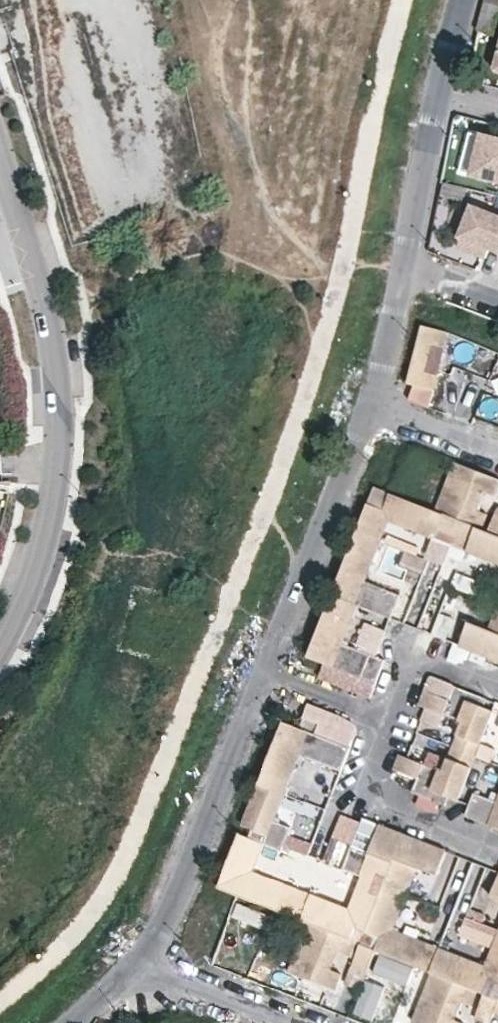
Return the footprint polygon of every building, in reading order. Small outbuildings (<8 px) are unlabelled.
[(478,30),(496,35),(497,27),(497,0),(486,0),(484,7),(478,30)] [(483,137),(473,176),(497,182),(497,141),(483,137)] [(472,207),(461,239),(461,247),(488,257),(490,250),(497,253),(497,217),(472,207)] [(446,346),(450,331),(423,324),(419,340),(435,344),(446,346)] [(428,371),(435,344),(419,340),(412,367),(428,371)] [(428,371),(412,367),(408,382),(416,384),(435,390),(439,374),(428,371)] [(455,460),(443,490),(452,493),(444,513),(483,529),(489,513),(479,509),(485,492),(496,496),(497,490),(497,477),(484,472),(455,460)] [(443,490),(435,510),(444,513),(452,493),(443,490)] [(374,683),(384,659),(378,657),(343,643),(358,605),(391,618),(401,594),(367,580),(390,521),(497,564),(497,535),(489,531),(483,529),(444,513),(435,510),(391,493),(385,508),(369,502),(336,586),(345,590),(342,598),(333,594),(308,657),(325,663),(358,677),(374,683)] [(489,531),(497,535),(497,507),(489,531)] [(488,630),(468,622),(458,648),(479,656),(491,660),(494,654),(497,656),(497,604),(488,630)] [(458,801),(493,711),(483,707),(486,699),(453,686),(448,700),(423,690),(417,705),(426,709),(461,722),(442,771),(407,758),(398,754),(392,769),(417,779),(411,793),(444,806),(448,797),(458,801)] [(485,965),(393,929),(418,868),(436,875),(446,850),(438,847),(379,823),(368,852),(352,845),(342,869),(360,876),(348,908),(252,870),(263,842),(280,849),(289,826),(273,820),(299,755),(340,771),(350,748),(317,735),(299,728),(282,721),(241,825),(250,829),(247,837),(238,833),(217,886),(236,894),(306,922),(287,971),(335,990),(341,974),(330,970),(337,952),(347,957),(354,941),(359,944),(350,968),(365,975),(375,950),(431,972),(411,1022),(414,1022),(462,1022),(454,1020),(461,1002),(472,1007),(478,991),(484,994),(474,1019),(484,1022),(490,1022),(494,1013),(497,1015),(497,931),(485,965)] [(496,802),(474,793),(469,806),(465,816),(497,829),(497,797),(496,802)] [(342,869),(352,845),(343,842),(334,866),(342,869)] [(231,915),(255,921),(258,907),(234,901),(231,915)] [(365,977),(350,1011),(370,1020),(385,985),(365,977)]
